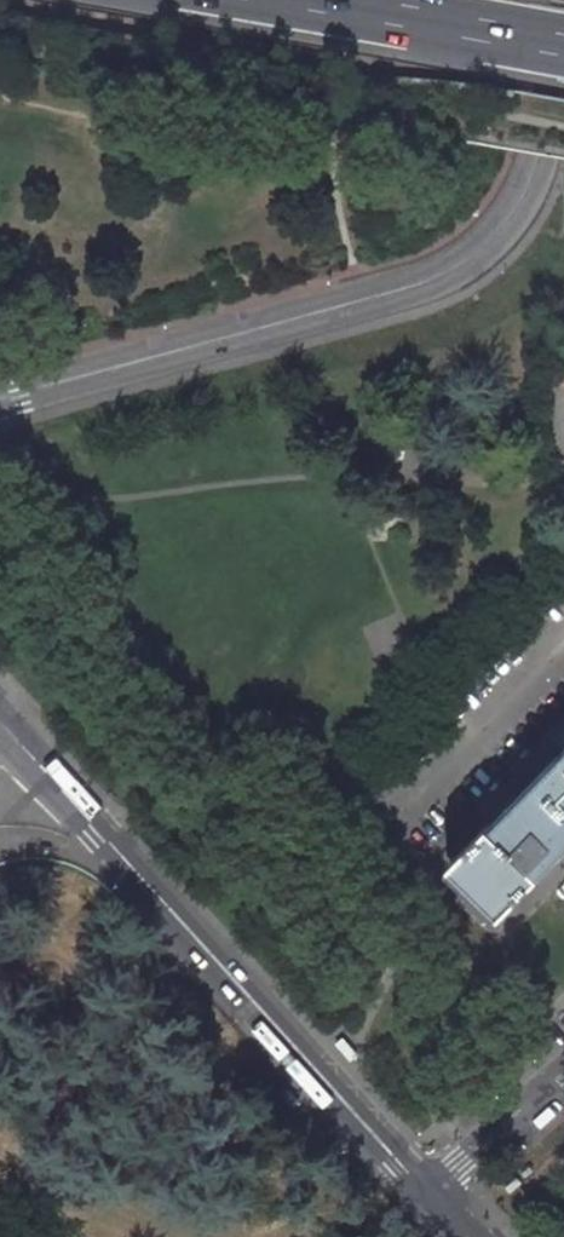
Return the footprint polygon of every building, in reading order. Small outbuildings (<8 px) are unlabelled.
[(449,860),(504,913),(563,851),(563,742),(449,860)]
